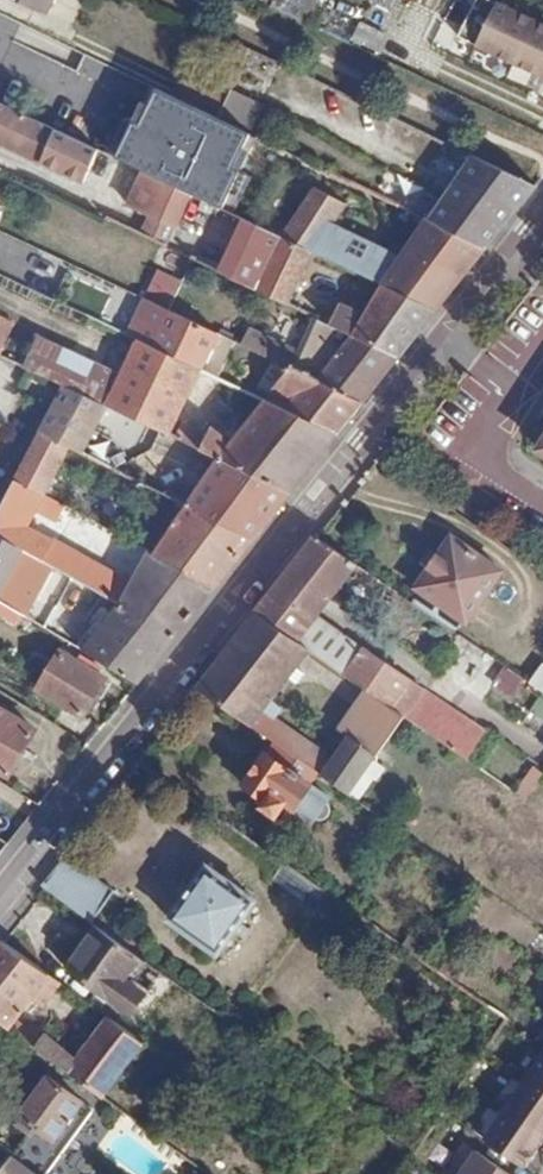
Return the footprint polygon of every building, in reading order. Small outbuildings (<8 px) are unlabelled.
[(44,13),(50,0),(15,0),(44,13)] [(494,42),(519,58),(542,22),(514,5),(494,42)] [(352,43),(383,54),(390,33),(359,22),(352,43)] [(542,22),(519,58),(542,72),(542,22)] [(246,131),(257,102),(231,92),(220,121),(246,131)] [(170,99),(136,173),(169,188),(201,203),(235,132),(211,120),(205,115),(170,99)] [(0,108),(0,147),(41,167),(54,134),(0,108)] [(369,111),(342,151),(371,164),(397,124),(369,111)] [(473,162),(457,183),(517,213),(535,191),(473,162)] [(169,188),(136,173),(122,205),(154,221),(169,188)] [(457,183),(442,201),(504,231),(517,213),(457,183)] [(387,293),(435,316),(487,252),(425,223),(421,222),(389,260),(323,229),(334,208),(301,193),(298,198),(286,192),(278,209),(291,215),(278,240),(281,241),(309,256),(387,293)] [(442,201),(425,223),(487,252),(504,231),(442,201)] [(256,294),(281,241),(278,240),(244,224),(219,276),(256,294)] [(285,308),(309,256),(281,241),(256,294),(285,308)] [(148,289),(172,301),(181,282),(158,270),(148,289)] [(327,327),(349,338),(398,362),(435,316),(387,293),(359,324),(335,312),(327,327)] [(139,345),(199,375),(218,338),(150,305),(132,342),(139,345)] [(239,348),(288,372),(361,408),(398,362),(349,338),(325,368),(247,331),(239,348)] [(221,464),(291,496),(337,439),(262,404),(233,443),(208,431),(203,440),(175,427),(199,375),(139,345),(108,409),(221,464)] [(288,372),(262,404),(337,439),(361,408),(288,372)] [(221,464),(188,510),(252,543),(291,496),(221,464)] [(0,520),(0,533),(58,567),(122,603),(135,585),(64,544),(61,547),(33,530),(42,517),(70,533),(78,520),(48,503),(16,486),(0,520)] [(188,510),(151,559),(213,592),(252,543),(188,510)] [(0,533),(0,603),(31,622),(58,567),(0,533)] [(499,577),(449,541),(414,589),(463,625),(499,577)] [(352,569),(315,542),(259,615),(311,651),(413,724),(433,698),(316,617),(352,569)] [(135,585),(122,603),(179,635),(213,592),(151,559),(135,585)] [(179,635),(122,603),(82,652),(139,685),(179,635)] [(311,651),(259,615),(202,689),(254,728),(311,651)] [(66,663),(46,702),(89,724),(109,685),(66,663)] [(542,694),(542,664),(529,685),(542,694)] [(513,699),(526,680),(506,666),(493,685),(513,699)] [(476,730),(433,698),(413,724),(457,756),(476,730)] [(5,783),(32,740),(0,719),(0,780),(5,783)] [(312,768),(359,801),(385,764),(355,743),(340,765),(318,748),(306,764),(312,768)] [(248,788),(270,803),(266,809),(280,819),(289,807),(296,811),(288,824),(308,838),(331,807),(300,784),(312,768),(306,764),(279,745),(248,788)] [(516,792),(528,800),(542,776),(542,774),(533,767),(516,792)] [(294,874),(211,816),(198,835),(281,893),(294,874)] [(43,884),(89,916),(110,885),(65,853),(43,884)] [(258,903),(209,868),(172,922),(221,956),(258,903)] [(127,981),(145,959),(101,927),(69,969),(132,1015),(147,995),(127,981)] [(0,944),(0,1025),(11,1033),(52,979),(2,941),(0,944)] [(105,1098),(144,1042),(111,1019),(82,1062),(49,1038),(40,1052),(105,1098)] [(542,1054),(523,1083),(542,1097),(542,1054)] [(86,1103),(50,1078),(22,1118),(57,1143),(86,1103)] [(503,1110),(534,1132),(541,1121),(542,1123),(542,1097),(523,1083),(503,1110)] [(534,1132),(503,1110),(482,1139),(521,1168),(532,1151),(524,1146),(534,1132)] [(465,1173),(505,1173),(478,1155),(465,1173)] [(9,1156),(0,1168),(0,1173),(33,1173),(9,1156)]
